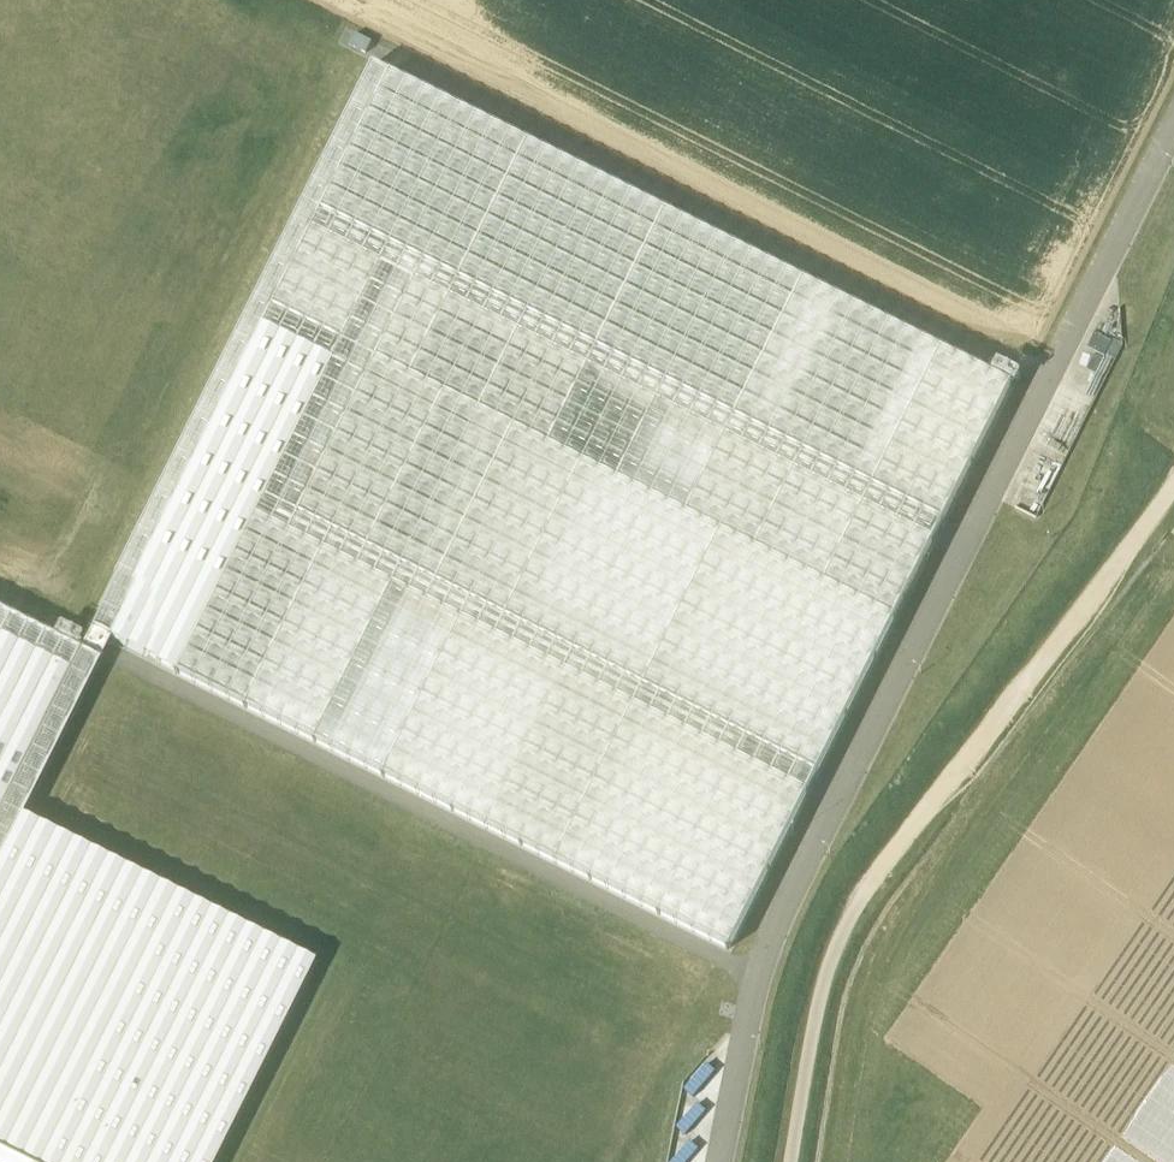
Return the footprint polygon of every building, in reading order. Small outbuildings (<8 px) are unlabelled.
[(83,647),(0,607),(0,1161),(208,1161),(307,963),(17,817),(107,638),(726,948),(1008,386),(371,68),(83,647)]
